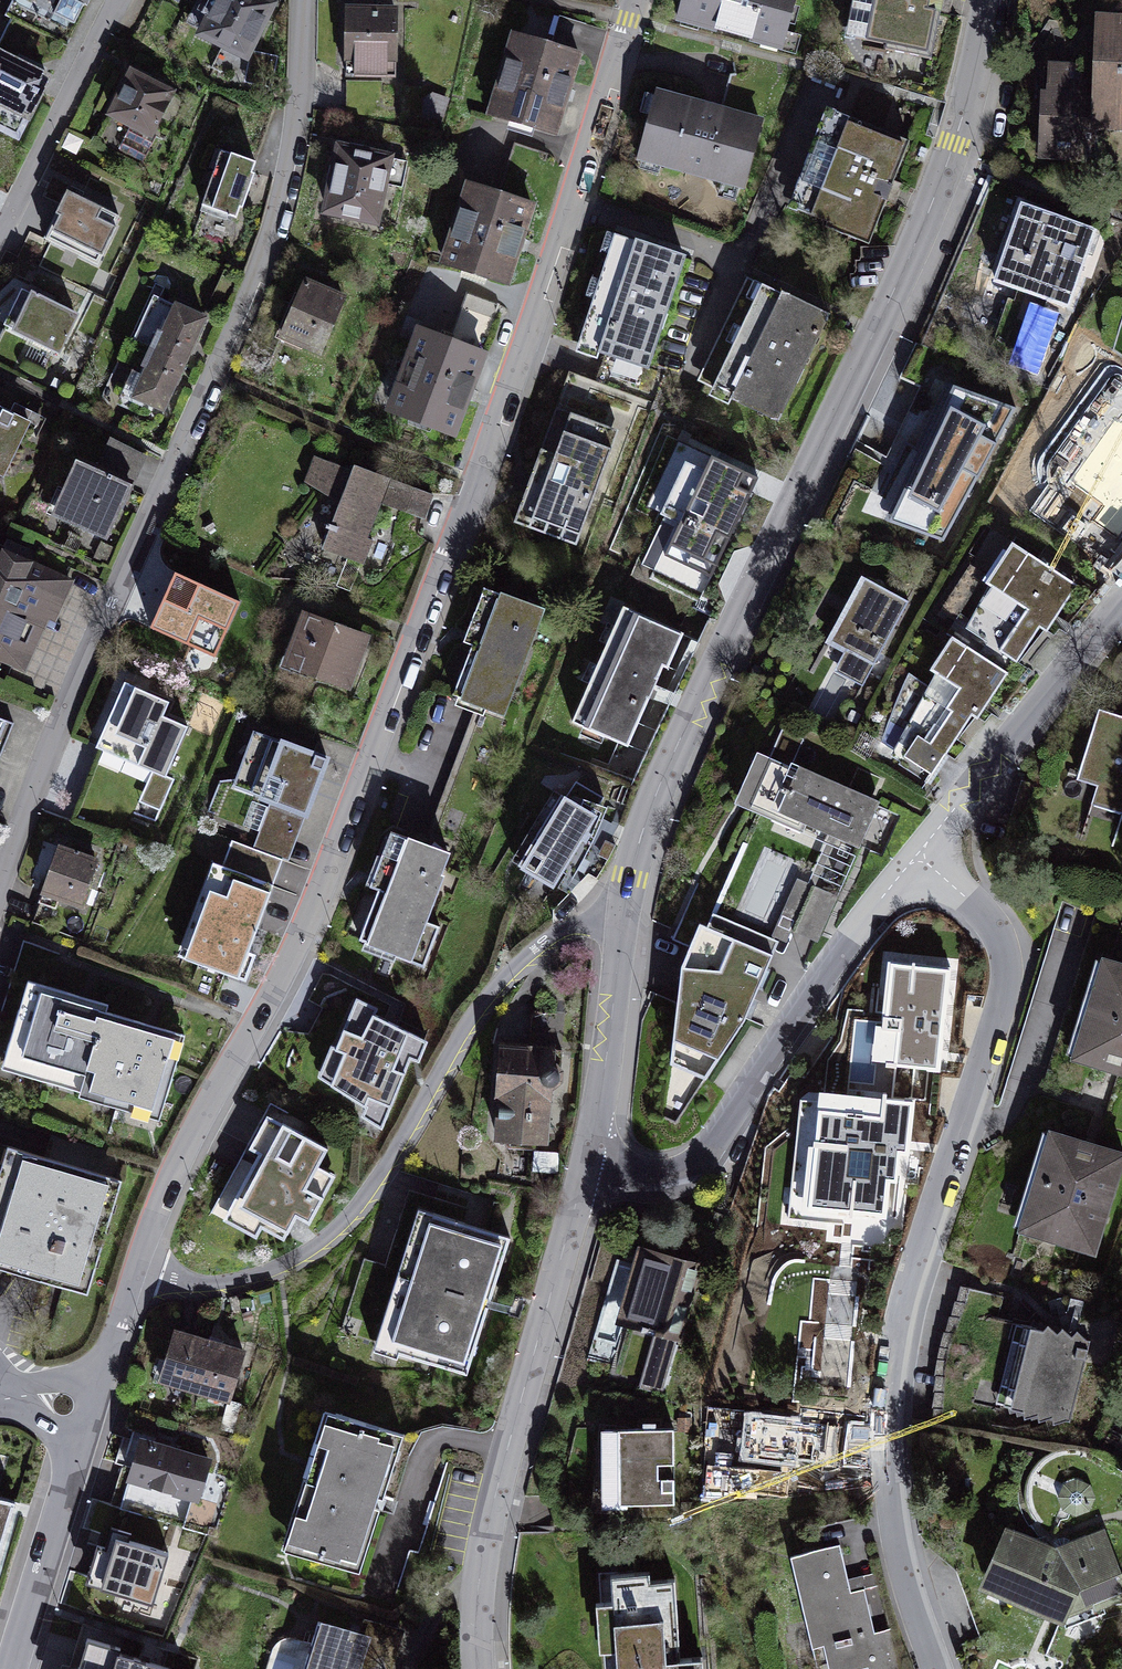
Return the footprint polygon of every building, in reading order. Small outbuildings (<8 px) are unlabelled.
[(88,18),(96,0),(50,0),(88,18)] [(276,0),(215,0),(198,40),(259,66),(286,4),(276,0)] [(673,24),(788,60),(807,0),(681,0),(673,24)] [(945,0),(853,0),(842,50),(931,69),(945,0)] [(402,9),(344,8),(343,79),(400,80),(402,9)] [(587,56),(511,34),(485,123),(561,145),(587,56)] [(1045,85),(1043,167),(1096,169),(1097,137),(1121,138),(1121,37),(1098,36),(1097,86),(1045,85)] [(0,45),(0,135),(26,147),(60,72),(0,45)] [(187,96),(131,67),(91,141),(147,170),(187,96)] [(767,124),(653,89),(631,164),(745,199),(767,124)] [(905,154),(829,124),(794,212),(869,242),(905,154)] [(400,157),(335,146),(321,227),(386,238),(400,157)] [(269,167),(223,150),(201,213),(247,229),(269,167)] [(540,209),(466,184),(437,268),(512,293),(540,209)] [(137,218),(73,187),(50,236),(114,266),(137,218)] [(1103,234),(1021,207),(994,288),(1076,316),(1103,234)] [(654,383),(694,263),(617,237),(576,357),(654,383)] [(353,301),(307,282),(283,342),(329,360),(353,301)] [(86,320),(25,288),(1,333),(63,365),(86,320)] [(787,430),(835,324),(760,290),(712,397),(787,430)] [(213,323),(158,300),(138,348),(193,371),(213,323)] [(490,355),(414,329),(386,411),(461,437),(490,355)] [(193,371),(138,348),(119,397),(174,419),(193,371)] [(1009,433),(959,399),(915,460),(923,465),(905,507),(969,537),(992,484),(980,478),(1009,433)] [(0,402),(0,479),(13,485),(42,421),(0,402)] [(551,424),(520,520),(581,539),(612,444),(551,424)] [(1102,431),(1063,489),(1100,515),(1095,523),(1121,541),(1121,445),(1102,431)] [(141,478),(72,451),(46,520),(115,546),(141,478)] [(763,487),(695,453),(644,553),(712,588),(763,487)] [(430,497),(322,461),(312,492),(328,497),(312,544),(363,561),(381,508),(422,521),(430,497)] [(1081,594),(1014,547),(986,585),(1033,614),(1006,659),(1022,667),(1045,633),(1054,638),(1081,594)] [(0,558),(0,672),(38,687),(77,588),(0,558)] [(245,609),(169,577),(150,622),(226,654),(245,609)] [(914,612),(862,583),(820,657),(872,687),(914,612)] [(512,729),(551,613),(483,590),(443,706),(512,729)] [(691,638),(624,611),(577,727),(644,754),(691,638)] [(372,644),(301,621),(284,671),(355,694),(372,644)] [(1009,680),(960,641),(937,675),(954,686),(908,754),(938,779),(976,721),(985,726),(1009,680)] [(170,701),(125,684),(99,752),(158,775),(145,808),(170,818),(181,788),(168,783),(188,731),(163,721),(170,701)] [(1099,714),(1080,784),(1099,790),(1094,810),(1121,817),(1121,720),(1099,714)] [(0,716),(0,780),(21,724),(0,716)] [(774,760),(759,753),(735,808),(806,839),(808,829),(862,853),(884,804),(799,767),(809,746),(784,735),(774,760)] [(326,759),(250,739),(235,797),(310,817),(326,759)] [(601,817),(558,792),(515,866),(558,891),(601,817)] [(423,978),(466,868),(404,843),(360,954),(423,978)] [(107,868),(57,851),(41,899),(91,916),(107,868)] [(268,894),(213,875),(182,963),(237,982),(268,894)] [(841,904),(800,887),(782,931),(823,948),(841,904)] [(767,962),(701,938),(682,978),(664,1117),(675,1122),(742,1025),(767,962)] [(1098,956),(1069,1060),(1121,1075),(1121,963),(1098,956)] [(948,971),(891,965),(884,1028),(899,1029),(895,1064),(937,1069),(948,971)] [(104,1017),(107,1004),(69,994),(23,981),(0,1064),(0,1074),(82,1097),(104,1017)] [(416,1041),(354,1009),(318,1080),(380,1112),(416,1041)] [(104,1017),(82,1097),(157,1117),(179,1038),(143,1028),(104,1017)] [(567,1051),(499,1046),(492,1140),(550,1144),(553,1090),(564,1091),(567,1051)] [(795,1212),(884,1219),(887,1181),(895,1182),(898,1153),(906,1153),(910,1103),(821,1096),(820,1106),(803,1105),(795,1212)] [(327,1157),(267,1125),(252,1153),(261,1158),(225,1225),(255,1241),(261,1229),(284,1241),(295,1221),(307,1228),(332,1182),(318,1175),(327,1157)] [(1045,1134),(1014,1233),(1098,1260),(1121,1185),(1121,1158),(1045,1134)] [(4,1145),(0,1159),(0,1272),(96,1300),(130,1182),(4,1145)] [(517,1243),(423,1218),(386,1354),(480,1380),(517,1243)] [(706,1276),(643,1257),(621,1328),(683,1348),(706,1276)] [(848,1317),(793,1313),(785,1403),(840,1408),(848,1317)] [(212,1340),(172,1328),(155,1385),(195,1397),(212,1340)] [(1096,1351),(1033,1332),(1009,1410),(1072,1430),(1096,1351)] [(251,1352),(212,1340),(195,1397),(234,1409),(251,1352)] [(412,1442),(322,1412),(276,1551),(365,1581),(412,1442)] [(675,1432),(604,1433),(605,1506),(676,1505),(675,1432)] [(219,1457),(140,1434),(123,1492),(202,1515),(219,1457)] [(21,1505),(0,1499),(0,1578),(21,1505)] [(1006,1532),(977,1589),(1077,1632),(1093,1598),(1121,1585),(1121,1573),(1105,1536),(1059,1553),(1006,1532)] [(168,1555),(112,1539),(96,1593),(152,1610),(168,1555)] [(795,1562),(817,1646),(831,1643),(837,1667),(872,1658),(874,1668),(908,1668),(897,1628),(883,1632),(872,1592),(853,1597),(840,1550),(795,1562)] [(614,1579),(616,1609),(600,1610),(602,1644),(616,1643),(617,1668),(702,1668),(702,1660),(684,1661),(679,1583),(646,1585),(648,1577),(614,1579)] [(320,1619),(304,1668),(403,1668),(415,1630),(365,1614),(360,1631),(320,1619)] [(89,1645),(81,1668),(168,1668),(89,1645)]
